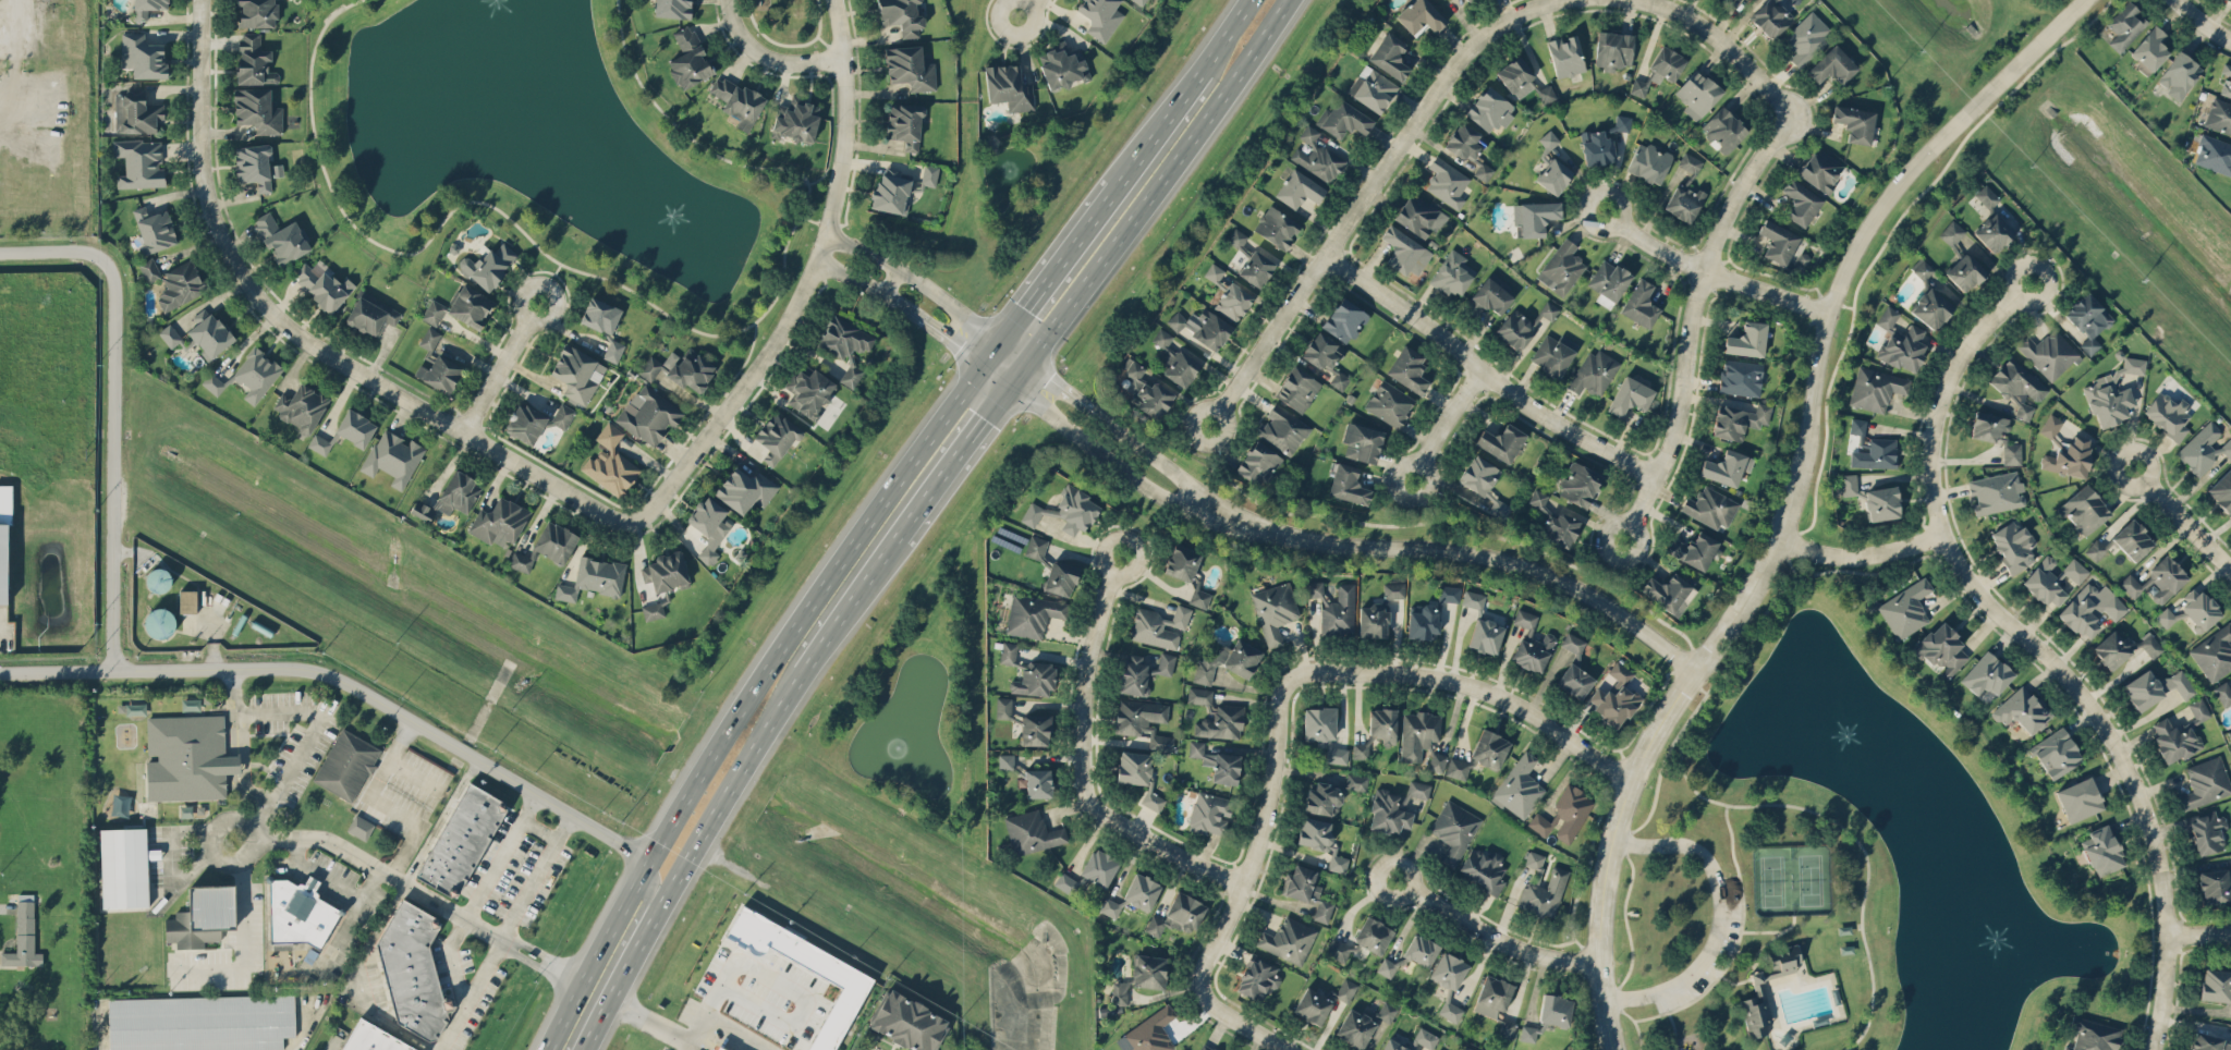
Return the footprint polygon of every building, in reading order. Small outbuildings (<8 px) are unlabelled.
[(133,20),(148,19),(147,9),(168,8),(168,0),(132,0),(133,20)] [(236,27),(277,26),(276,0),(236,0),(236,27)] [(654,16),(690,19),(691,0),(655,0),(654,16)] [(880,24),(901,23),(901,37),(919,36),(918,27),(924,27),(924,14),(921,14),(920,0),(879,0),(880,24)] [(1124,13),(1115,8),(1120,0),(1083,0),(1077,10),(1092,19),(1085,30),(1105,43),(1124,13)] [(1435,33),(1447,21),(1426,0),(1411,0),(1394,16),(1413,35),(1426,23),(1435,33)] [(1792,17),(1776,1),(1777,0),(1765,0),(1748,18),(1772,40),(1792,17)] [(2137,12),(2139,10),(2129,0),(2127,0),(2106,23),(2117,33),(2108,42),(2119,53),(2147,23),(2137,12)] [(1833,33),(1812,10),(1781,38),(1794,52),(1788,58),(1797,67),(1833,33)] [(681,54),(667,59),(679,89),(713,75),(704,53),(703,54),(691,24),(673,32),(681,54)] [(2166,34),(2155,24),(2129,52),(2139,61),(2135,65),(2146,76),(2169,51),(2159,42),(2166,34)] [(1407,45),(1387,31),(1368,59),(1401,82),(1410,68),(1397,60),(1407,45)] [(167,78),(167,62),(163,62),(164,43),(145,43),(145,32),(121,32),(121,67),(133,67),(133,77),(167,78)] [(239,84),(279,83),(279,71),(269,71),(269,59),(272,59),(272,50),(260,50),(259,32),(238,33),(239,84)] [(1595,65),(1605,65),(1605,67),(1634,68),(1635,33),(1596,32),(1595,65)] [(1556,78),(1588,70),(1578,34),(1560,38),(1560,37),(1546,40),(1556,78)] [(1049,91),(1090,76),(1079,46),(1068,50),(1064,39),(1053,43),(1055,48),(1036,54),(1049,91)] [(1805,72),(1817,83),(1827,72),(1841,85),(1858,67),(1833,43),(1805,72)] [(1648,67),(1673,81),(1686,59),(1661,44),(1648,67)] [(935,62),(922,63),(921,45),(886,46),(887,82),(909,81),(909,91),(936,90),(935,62)] [(2155,82),(2180,100),(2203,69),(2178,50),(2155,82)] [(1529,80),(1534,76),(1521,54),(1497,69),(1515,99),(1534,88),(1529,80)] [(2223,62),(2220,74),(2225,76),(2219,94),(2230,98),(2230,65),(2223,62)] [(984,66),(988,102),(1007,100),(1008,110),(1034,108),(1032,82),(1022,83),(1020,63),(984,66)] [(1398,85),(1365,63),(1346,92),(1379,114),(1398,85)] [(1722,91),(1695,67),(1673,93),(1687,105),(1683,109),(1697,121),(1722,91)] [(747,132),(766,97),(743,85),(742,87),(717,74),(708,91),(726,100),(721,109),(739,119),(736,126),(747,132)] [(1653,78),(1649,76),(1646,82),(1635,77),(1628,91),(1643,98),(1653,78)] [(1464,114),(1488,132),(1495,123),(1502,128),(1517,107),(1486,84),(1464,114)] [(1555,99),(1552,84),(1537,88),(1541,102),(1555,99)] [(271,88),(235,88),(234,123),(256,123),(256,133),(282,133),(283,107),(271,106),(271,88)] [(2230,135),(2230,103),(2213,96),(2202,125),(2230,135)] [(1342,139),(1351,126),(1365,135),(1374,121),(1338,97),(1329,111),(1325,108),(1315,122),(1342,139)] [(813,142),(821,103),(792,98),(790,107),(777,105),(770,138),(777,140),(778,136),(813,142)] [(919,152),(921,105),(888,103),(886,138),(905,139),(904,151),(919,152)] [(1725,154),(1748,130),(1721,105),(1698,129),(1725,154)] [(1847,123),(1845,142),(1870,144),(1874,110),(1833,106),(1831,121),(1847,123)] [(1613,129),(1629,132),(1632,117),(1617,113),(1613,129)] [(1489,139),(1459,121),(1444,145),(1477,166),(1472,174),(1486,182),(1495,168),(1478,158),(1489,139)] [(1290,159),(1331,184),(1346,159),(1315,140),(1320,131),(1307,123),(1298,137),(1302,139),(1290,159)] [(1586,166),(1616,161),(1611,136),(1605,137),(1603,128),(1580,133),(1586,166)] [(1559,141),(1550,129),(1537,138),(1547,151),(1559,141)] [(2200,134),(2192,163),(2230,175),(2230,143),(2200,134)] [(160,139),(112,141),(113,156),(125,156),(125,174),(117,174),(117,187),(165,186),(164,167),(161,168),(160,139)] [(1629,174),(1663,183),(1672,153),(1638,143),(1629,174)] [(272,191),(268,144),(235,146),(237,181),(256,180),(257,192),(272,191)] [(1797,174),(1825,194),(1845,166),(1816,146),(1797,174)] [(1677,164),(1696,174),(1703,160),(1684,151),(1677,164)] [(1428,167),(1434,171),(1424,187),(1458,210),(1466,199),(1460,195),(1471,178),(1436,155),(1428,167)] [(1558,197),(1577,172),(1554,155),(1535,180),(1558,197)] [(921,184),(936,186),(938,165),(923,163),(921,184)] [(872,208),(906,215),(909,202),(906,202),(911,178),(899,176),(900,169),(880,165),(872,208)] [(1296,209),(1304,195),(1317,203),(1326,188),(1292,167),(1274,196),(1296,209)] [(1803,227),(1823,200),(1790,176),(1780,190),(1794,200),(1784,214),(1803,227)] [(1690,223),(1706,192),(1696,187),(1694,190),(1685,186),(1685,187),(1676,183),(1663,209),(1690,223)] [(2000,198),(1985,183),(1974,194),(1989,209),(2000,198)] [(1393,218),(1428,242),(1447,215),(1411,191),(1393,218)] [(1562,218),(1561,201),(1514,203),(1515,237),(1549,235),(1548,218),(1562,218)] [(1253,230),(1286,250),(1293,238),(1292,237),(1300,223),(1268,204),(1253,230)] [(178,245),(167,210),(134,221),(145,255),(178,245)] [(277,269),(310,251),(294,222),(278,231),(268,212),(251,222),(277,269)] [(1992,254),(2014,234),(1995,212),(1973,232),(1992,254)] [(1762,256),(1786,266),(1799,234),(1763,219),(1758,233),(1769,238),(1762,256)] [(1953,246),(1965,229),(1951,219),(1938,236),(1953,246)] [(1418,275),(1433,252),(1388,223),(1379,237),(1395,246),(1385,263),(1405,276),(1409,269),(1418,275)] [(1248,235),(1235,227),(1227,239),(1240,248),(1248,235)] [(1564,296),(1586,263),(1572,253),(1577,245),(1564,236),(1536,278),(1564,296)] [(519,257),(498,241),(475,267),(464,258),(456,267),(489,294),(519,257)] [(1467,256),(1449,247),(1430,283),(1449,294),(1451,290),(1462,295),(1475,269),(1463,263),(1467,256)] [(1237,274),(1260,288),(1276,263),(1254,249),(1237,274)] [(1944,273),(1964,294),(1986,271),(1966,251),(1944,273)] [(1934,269),(1920,256),(1910,267),(1924,280),(1934,269)] [(1595,300),(1611,309),(1632,275),(1604,257),(1587,284),(1600,292),(1595,300)] [(160,279),(166,293),(156,296),(162,312),(206,293),(192,260),(157,274),(151,260),(137,266),(145,284),(160,279)] [(1204,275),(1217,283),(1225,270),(1211,262),(1204,275)] [(330,315),(355,288),(344,278),(339,284),(325,270),(315,281),(301,268),(291,279),(330,315)] [(1517,293),(1489,272),(1463,307),(1476,317),(1486,304),(1500,315),(1517,293)] [(1653,285),(1637,277),(1619,313),(1651,329),(1661,308),(1646,300),(1653,285)] [(1254,296),(1230,281),(1213,307),(1237,322),(1254,296)] [(479,331),(493,303),(460,286),(447,314),(479,331)] [(1936,331),(1954,305),(1927,286),(1909,312),(1936,331)] [(2113,319),(2087,291),(2063,312),(2087,337),(2079,344),(2089,355),(2101,344),(2094,337),(2113,319)] [(390,323),(397,315),(364,292),(344,319),(374,340),(387,321),(390,323)] [(1360,324),(1364,326),(1370,314),(1339,296),(1321,328),(1349,344),(1360,324)] [(621,307),(587,298),(580,327),(613,337),(621,307)] [(1551,321),(1560,308),(1547,299),(1538,312),(1551,321)] [(422,320),(435,326),(443,308),(430,302),(422,320)] [(1913,373),(1926,345),(1919,341),(1924,330),(1909,323),(1905,333),(1892,327),(1899,311),(1885,304),(1876,325),(1888,330),(1876,356),(1913,373)] [(207,306),(192,319),(196,325),(186,332),(209,361),(234,341),(207,306)] [(1538,328),(1514,308),(1494,331),(1518,352),(1538,328)] [(1233,324),(1205,309),(1190,336),(1218,351),(1233,324)] [(1188,321),(1177,310),(1166,321),(1177,332),(1188,321)] [(875,336),(833,313),(817,341),(850,360),(839,380),(853,388),(865,368),(850,360),(859,345),(868,351),(875,336)] [(1762,357),(1766,322),(1743,319),(1741,337),(1725,334),(1723,352),(1762,357)] [(184,349),(194,342),(189,334),(181,340),(170,322),(157,330),(170,349),(180,342),(184,349)] [(1185,388),(1202,362),(1169,342),(1173,335),(1159,327),(1151,340),(1172,353),(1160,373),(1185,388)] [(2051,383),(2080,355),(2053,327),(2036,344),(2026,334),(2015,345),(2051,383)] [(1345,348),(1316,330),(1301,355),(1330,373),(1345,348)] [(1530,363),(1562,378),(1578,343),(1560,335),(1558,339),(1544,333),(1530,363)] [(450,396),(463,369),(430,352),(435,342),(424,337),(419,345),(428,350),(414,378),(450,396)] [(625,344),(611,338),(603,357),(616,363),(625,344)] [(597,382),(589,379),(598,362),(564,344),(548,375),(568,384),(562,395),(584,407),(597,382)] [(1430,381),(1417,374),(1426,357),(1403,344),(1385,374),(1421,395),(1430,381)] [(1621,362),(1593,345),(1568,387),(1578,394),(1583,387),(1600,397),(1621,362)] [(241,398),(253,406),(281,369),(253,347),(230,377),(247,390),(241,398)] [(718,369),(688,347),(670,373),(649,357),(637,374),(655,387),(663,375),(696,399),(718,369)] [(2049,389),(2010,355),(1988,380),(2019,407),(2014,412),(2024,421),(2035,410),(2023,399),(2028,394),(2037,402),(2049,389)] [(1175,394),(1154,381),(1151,387),(1139,379),(1146,368),(1128,356),(1120,369),(1133,377),(1126,388),(1132,393),(1127,400),(1158,420),(1175,394)] [(2100,427),(2125,419),(2127,407),(2134,404),(2128,386),(2117,390),(2115,384),(2116,374),(2123,371),(2144,374),(2146,359),(2124,356),(2122,369),(2107,374),(2092,379),(2091,384),(2082,387),(2091,413),(2095,414),(2100,427)] [(1760,395),(1762,362),(1721,359),(1719,393),(1760,395)] [(1274,396),(1303,413),(1322,382),(1292,365),(1274,396)] [(1910,378),(1858,365),(1848,404),(1885,413),(1890,390),(1906,394),(1910,378)] [(785,386),(793,392),(786,404),(813,421),(837,384),(813,368),(808,375),(796,368),(785,386)] [(1342,391),(1350,377),(1334,368),(1327,383),(1342,391)] [(1656,390),(1623,375),(1607,411),(1622,418),(1628,404),(1646,412),(1656,390)] [(1416,401),(1382,378),(1363,407),(1398,429),(1416,401)] [(330,400),(301,382),(289,402),(279,396),(270,412),(309,435),(330,400)] [(598,445),(608,451),(601,461),(590,454),(578,472),(621,499),(641,468),(612,451),(624,432),(656,452),(682,410),(638,382),(598,445)] [(2141,414),(2179,442),(2188,428),(2181,423),(2193,406),(2179,396),(2174,402),(2158,390),(2141,414)] [(559,403),(549,419),(521,402),(502,430),(532,448),(547,422),(563,431),(574,413),(559,403)] [(1771,404),(1757,402),(1754,412),(1717,404),(1711,435),(1741,441),(1745,423),(1766,427),(1771,404)] [(1311,424),(1273,403),(1266,415),(1255,435),(1293,456),(1311,424)] [(362,450),(377,425),(350,407),(334,434),(362,450)] [(754,437),(769,448),(762,459),(774,468),(801,429),(774,410),(754,437)] [(2010,419),(1975,410),(1969,435),(1996,442),(1999,429),(2007,431),(2010,419)] [(2063,421),(2050,413),(2039,430),(2052,439),(2063,421)] [(1849,433),(1859,434),(1858,444),(1863,444),(1865,419),(1850,417),(1849,433)] [(2227,433),(2225,435),(2210,419),(2174,452),(2196,476),(2222,453),(2229,460),(2230,458),(2230,437),(2227,433)] [(1378,462),(1382,428),(1345,423),(1342,442),(1346,442),(1344,458),(1378,462)] [(1512,463),(1526,433),(1506,423),(1499,436),(1482,428),(1474,445),(1512,463)] [(401,492),(424,449),(382,428),(359,472),(373,478),(378,468),(394,477),(390,487),(401,492)] [(327,455),(333,441),(313,433),(307,447),(327,455)] [(2084,477),(2092,439),(2073,435),(2071,443),(2065,442),(2063,451),(2056,449),(2054,456),(2042,454),(2039,468),(2084,477)] [(1850,466),(1895,467),(1895,438),(1869,437),(1869,451),(1850,451),(1850,466)] [(1283,457),(1254,439),(1235,469),(1264,487),(1283,457)] [(2021,464),(2020,440),(2001,440),(2002,464),(2021,464)] [(1698,475),(1735,487),(1741,468),(1749,471),(1754,457),(1724,448),(1720,462),(1703,457),(1698,475)] [(1458,481),(1493,501),(1488,511),(1506,522),(1514,507),(1489,492),(1502,469),(1473,453),(1458,481)] [(1604,476),(1573,460),(1556,493),(1587,509),(1604,476)] [(1361,468),(1337,461),(1327,494),(1367,505),(1372,488),(1356,484),(1361,468)] [(779,485),(756,469),(751,477),(734,465),(714,494),(743,515),(753,500),(763,507),(779,485)] [(1966,480),(1970,495),(1972,494),(1976,515),(2025,505),(2023,492),(2022,492),(2018,469),(1966,480)] [(2205,490),(2227,513),(2230,509),(2230,472),(2228,469),(2205,490)] [(451,509),(466,516),(481,484),(452,471),(435,510),(448,515),(451,509)] [(1856,473),(1841,474),(1841,494),(1856,494),(1856,473)] [(1031,500),(1020,520),(1034,528),(1041,513),(1064,517),(1062,529),(1071,534),(1074,535),(1077,529),(1086,530),(1100,505),(1088,499),(1089,494),(1066,482),(1060,492),(1057,510),(1045,508),(1031,500)] [(1686,496),(1679,509),(1722,531),(1737,502),(1703,484),(1694,500),(1686,496)] [(1863,490),(1869,521),(1900,516),(1895,484),(1863,490)] [(2110,516),(2088,484),(2057,505),(2079,537),(2110,516)] [(0,485),(0,522),(12,523),(12,485),(0,485)] [(1527,503),(1544,509),(1549,494),(1533,488),(1527,503)] [(710,537),(697,556),(711,566),(719,553),(714,550),(729,527),(720,521),(728,510),(704,494),(686,521),(710,537)] [(528,512),(498,496),(489,514),(478,509),(465,534),(507,554),(528,512)] [(1549,514),(1539,534),(1571,550),(1584,523),(1559,510),(1555,517),(1549,514)] [(2110,539),(2135,562),(2155,541),(2130,518),(2110,539)] [(2010,572),(2035,558),(2029,547),(2036,544),(2024,524),(2017,528),(2013,519),(1988,533),(2010,572)] [(565,566),(578,535),(546,522),(533,553),(565,566)] [(1673,536),(1666,553),(1705,570),(1718,540),(1698,531),(1692,544),(1673,536)] [(1024,554),(1041,560),(1048,540),(1031,534),(1024,554)] [(2107,547),(2096,538),(2084,552),(2095,561),(2107,547)] [(1163,572),(1190,582),(1201,553),(1174,543),(1163,572)] [(690,585),(681,552),(645,563),(654,596),(690,585)] [(2021,585),(2046,604),(2050,600),(2058,606),(2067,593),(2058,586),(2066,576),(2078,584),(2089,570),(2071,556),(2057,576),(2049,570),(2056,560),(2046,552),(2021,585)] [(528,573),(531,557),(511,553),(509,570),(528,573)] [(2159,604),(2188,577),(2166,553),(2147,570),(2151,574),(2141,584),(2129,572),(2118,583),(2133,599),(2151,581),(2158,588),(2150,595),(2159,604)] [(624,564),(577,558),(573,589),(620,597),(624,564)] [(1044,590),(1072,596),(1078,566),(1050,560),(1044,590)] [(158,596),(172,577),(157,566),(144,586),(158,596)] [(1677,616),(1695,587),(1672,572),(1664,585),(1648,575),(1638,591),(1677,616)] [(1876,605),(1897,640),(1930,620),(1917,599),(1933,589),(1925,576),(1876,605)] [(1300,618),(1289,581),(1251,592),(1267,648),(1283,643),(1278,624),(1300,618)] [(1355,583),(1337,583),(1337,601),(1325,601),(1325,581),(1306,581),(1306,597),(1322,597),(1322,635),(1354,635),(1355,583)] [(2057,613),(2086,641),(2100,627),(2093,620),(2104,610),(2115,621),(2128,608),(2104,584),(2098,590),(2089,581),(2057,613)] [(1383,598),(1406,597),(1405,582),(1383,583),(1383,598)] [(2221,617),(2197,584),(2181,596),(2188,605),(2174,615),(2167,606),(2155,615),(2164,628),(2185,613),(2199,632),(2221,617)] [(1439,600),(1459,602),(1460,587),(1441,585),(1439,600)] [(1211,593),(1195,587),(1189,602),(1205,609),(1211,593)] [(1483,609),(1486,594),(1465,589),(1461,604),(1483,609)] [(195,590),(179,590),(179,612),(195,612),(195,590)] [(1005,633),(1042,639),(1047,615),(1065,619),(1068,602),(1012,592),(1005,633)] [(639,604),(645,622),(665,616),(662,604),(671,601),(669,595),(639,604)] [(1439,639),(1440,600),(1421,600),(1421,611),(1408,611),(1407,638),(1439,639)] [(1176,648),(1180,628),(1187,629),(1191,607),(1175,604),(1173,616),(1136,608),(1130,639),(1176,648)] [(1359,636),(1390,637),(1390,604),(1359,604),(1359,636)] [(163,606),(142,620),(155,640),(176,626),(163,606)] [(1543,673),(1556,635),(1545,631),(1541,641),(1532,637),(1539,615),(1518,608),(1512,622),(1528,628),(1524,639),(1519,637),(1510,662),(1543,673)] [(1467,646),(1496,655),(1505,626),(1476,617),(1467,646)] [(1968,656),(1958,647),(1963,641),(1940,619),(1912,649),(1931,666),(1936,660),(1944,667),(1940,671),(1948,678),(1968,656)] [(2230,638),(2230,624),(2229,621),(2188,649),(2210,683),(2230,669),(2230,648),(2226,641),(2230,638)] [(2133,652),(2115,629),(2091,648),(2109,671),(2133,652)] [(1574,659),(1577,661),(1588,642),(1567,631),(1560,644),(1577,653),(1574,659)] [(2137,640),(2151,659),(2163,649),(2149,631),(2137,640)] [(1214,659),(1203,654),(1191,677),(1207,686),(1219,664),(1248,679),(1262,651),(1236,638),(1231,648),(1222,643),(1214,659)] [(1013,665),(1018,643),(1003,641),(999,662),(1013,665)] [(1976,695),(1984,686),(1994,695),(2014,674),(1987,649),(1959,680),(1976,695)] [(1172,675),(1175,653),(1160,652),(1158,665),(1144,664),(1145,655),(1124,652),(1119,692),(1149,696),(1151,685),(1147,685),(1149,672),(1172,675)] [(1641,695),(1625,685),(1634,672),(1616,660),(1608,673),(1615,677),(1605,692),(1597,686),(1584,705),(1619,728),(1641,695)] [(1053,696),(1055,664),(1014,661),(1013,666),(1022,666),(1021,680),(1010,679),(1009,692),(1053,696)] [(1595,677),(1568,662),(1555,685),(1582,700),(1595,677)] [(2136,711),(2176,687),(2183,700),(2196,693),(2181,667),(2157,682),(2148,668),(2121,685),(2136,711)] [(2230,690),(2227,680),(2212,687),(2222,707),(2230,702),(2230,690)] [(1991,712),(2004,726),(2014,717),(2030,736),(2052,716),(2023,683),(1991,712)] [(1243,705),(1212,703),(1213,688),(1188,687),(1187,703),(1211,704),(1210,719),(1194,719),(1193,735),(1242,738),(1243,705)] [(2210,715),(2201,697),(2187,703),(2196,722),(2210,715)] [(1115,731),(1149,734),(1148,749),(1173,751),(1174,735),(1154,734),(1155,721),(1168,722),(1169,703),(1118,699),(1115,731)] [(1303,739),(1335,740),(1336,707),(1304,707),(1303,739)] [(1369,736),(1382,736),(1382,745),(1398,745),(1399,709),(1369,708),(1369,736)] [(1400,761),(1422,762),(1422,746),(1440,747),(1442,713),(1402,712),(1400,761)] [(1021,744),(1049,745),(1050,714),(1021,714),(1021,744)] [(224,798),(224,773),(240,772),(240,756),(223,756),(222,716),(145,717),(146,799),(224,798)] [(2148,725),(2167,764),(2202,747),(2191,724),(2181,729),(2178,723),(2170,727),(2166,716),(2148,725)] [(2030,744),(2047,779),(2082,762),(2065,727),(2030,744)] [(1499,771),(1512,742),(1482,728),(1469,757),(1499,771)] [(312,782),(354,804),(381,750),(339,729),(312,782)] [(1212,781),(1238,784),(1241,755),(1204,751),(1205,741),(1190,740),(1189,756),(1203,757),(1202,764),(1213,765),(1212,781)] [(1348,763),(1349,748),(1328,747),(1327,762),(1348,763)] [(1522,820),(1546,788),(1527,774),(1538,759),(1525,749),(1490,796),(1522,820)] [(1153,753),(1119,750),(1117,781),(1145,784),(1143,807),(1162,808),(1163,796),(1150,795),(1153,753)] [(1427,768),(1442,773),(1447,755),(1433,750),(1427,768)] [(1013,754),(998,754),(998,768),(1013,769),(1013,754)] [(2192,791),(2176,795),(2181,809),(2230,796),(2230,791),(2221,755),(2184,766),(2192,791)] [(1445,775),(1466,780),(1470,762),(1449,758),(1445,775)] [(1025,769),(1025,797),(1051,797),(1051,769),(1025,769)] [(1369,776),(1348,772),(1345,788),(1367,792),(1369,776)] [(2055,790),(2068,823),(2104,809),(2092,775),(2055,790)] [(1432,785),(1409,778),(1401,807),(1404,808),(1408,794),(1428,800),(1432,785)] [(418,879),(457,898),(505,801),(466,781),(418,879)] [(1303,810),(1337,817),(1343,787),(1316,781),(1314,789),(1308,788),(1303,810)] [(1551,812),(1563,818),(1554,837),(1572,845),(1595,798),(1566,783),(1551,812)] [(1367,827),(1398,834),(1400,826),(1410,828),(1414,812),(1396,808),(1400,793),(1376,787),(1367,827)] [(1224,836),(1227,817),(1229,818),(1233,798),(1195,791),(1188,829),(1224,836)] [(1482,818),(1447,798),(1428,831),(1449,843),(1439,860),(1454,868),(1482,818)] [(1068,842),(1064,826),(1045,830),(1040,808),(1004,816),(1012,854),(1068,842)] [(1553,823),(1535,812),(1527,825),(1545,836),(1553,823)] [(2196,855),(2224,848),(2220,830),(2227,828),(2224,814),(2215,816),(2214,812),(2187,819),(2196,855)] [(375,824),(355,814),(346,830),(366,840),(375,824)] [(1328,869),(1346,872),(1348,857),(1335,855),(1338,837),(1330,835),(1333,821),(1299,816),(1295,844),(1331,850),(1328,869)] [(2092,844),(2084,847),(2094,877),(2124,866),(2110,824),(2088,831),(2092,844)] [(147,907),(146,828),(99,828),(100,907),(147,907)] [(1496,897),(1505,883),(1500,880),(1507,869),(1500,864),(1504,857),(1493,849),(1488,856),(1473,846),(1457,871),(1496,897)] [(1080,876),(1107,887),(1119,859),(1092,848),(1080,876)] [(1570,870),(1553,865),(1546,888),(1538,885),(1547,856),(1529,850),(1524,865),(1531,867),(1518,907),(1554,918),(1570,870)] [(1281,893),(1317,903),(1313,919),(1330,924),(1336,903),(1319,898),(1322,885),(1315,884),(1318,870),(1289,862),(1281,893)] [(2202,905),(2230,902),(2229,892),(2230,892),(2230,867),(2198,871),(2202,905)] [(1053,884),(1071,894),(1079,881),(1061,871),(1053,884)] [(1123,900),(1150,911),(1162,884),(1134,872),(1123,900)] [(268,943),(307,943),(316,948),(321,948),(341,911),(317,898),(317,880),(308,876),(304,883),(295,883),(287,879),(269,879),(268,943)] [(236,883),(187,883),(187,912),(173,912),(173,918),(163,918),(163,942),(173,942),(173,948),(204,948),(204,941),(219,941),(220,928),(236,928),(236,883)] [(1152,914),(1144,931),(1159,937),(1165,923),(1193,934),(1206,903),(1175,891),(1164,919),(1152,914)] [(34,893),(17,893),(16,952),(0,952),(0,965),(43,965),(43,952),(34,952),(34,893)] [(377,944),(397,1023),(435,1041),(447,1016),(445,1007),(452,1005),(450,998),(442,1001),(429,944),(438,925),(436,916),(399,898),(377,944)] [(740,906),(724,937),(760,956),(765,946),(841,985),(807,1049),(834,1049),(873,975),(740,906)] [(1302,965),(1318,929),(1284,914),(1274,936),(1261,930),(1254,945),(1302,965)] [(1394,930),(1366,915),(1352,940),(1381,955),(1394,930)] [(1430,967),(1440,944),(1412,933),(1403,956),(1430,967)] [(1325,954),(1345,962),(1352,945),(1332,937),(1325,954)] [(1748,1038),(1767,1034),(1765,1023),(1771,1022),(1762,979),(1796,971),(1794,962),(1800,961),(1797,946),(1768,952),(1771,968),(1749,973),(1754,996),(1739,999),(1748,1038)] [(1463,1009),(1449,1002),(1470,965),(1443,950),(1429,977),(1450,988),(1437,1012),(1456,1022),(1463,1009)] [(1168,958),(1135,953),(1131,984),(1163,989),(1168,958)] [(1260,1001),(1269,985),(1276,989),(1283,977),(1273,972),(1275,967),(1251,955),(1234,988),(1260,1001)] [(1398,963),(1382,957),(1376,972),(1392,978),(1398,963)] [(2202,968),(2199,999),(2230,1002),(2230,970),(2202,968)] [(1472,1009),(1500,1020),(1514,985),(1486,973),(1472,1009)] [(1347,1003),(1358,984),(1345,976),(1334,995),(1347,1003)] [(1129,1004),(1128,981),(1115,981),(1116,1005),(1129,1004)] [(1293,1013),(1322,1025),(1333,999),(1304,987),(1293,1013)] [(884,989),(866,1028),(913,1049),(933,1049),(948,1018),(884,989)] [(109,1049),(258,1049),(283,1049),(282,1037),(295,1036),(294,994),(108,998),(109,1049)] [(1569,1026),(1572,997),(1541,994),(1538,1023),(1569,1026)] [(1389,1024),(1398,1008),(1384,999),(1374,1015),(1389,1024)] [(1123,1049),(1127,1049),(1131,1048),(1132,1049),(1171,1049),(1176,1047),(1162,1026),(1177,1016),(1169,1004),(1115,1038),(1123,1049)] [(1349,1007),(1334,1036),(1362,1049),(1363,1049),(1377,1022),(1349,1007)] [(2073,1015),(2068,1031),(2075,1033),(2072,1046),(2064,1044),(2062,1049),(2115,1049),(2121,1028),(2073,1015)] [(358,1017),(341,1049),(421,1049),(358,1017)] [(1497,1035),(1512,1038),(1516,1021),(1501,1018),(1497,1035)] [(1536,1042),(1538,1027),(1521,1024),(1519,1040),(1536,1042)] [(1431,1049),(1438,1036),(1421,1027),(1414,1041),(1431,1049)] [(2230,1048),(2230,1040),(2194,1032),(2190,1049),(2230,1049),(2230,1048)] [(1386,1038),(1381,1049),(1414,1049),(1386,1038)]
